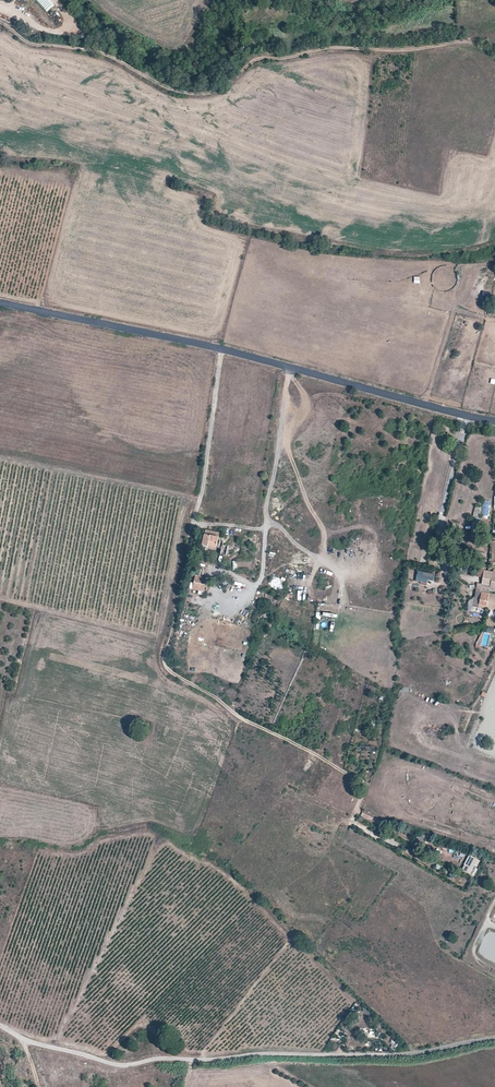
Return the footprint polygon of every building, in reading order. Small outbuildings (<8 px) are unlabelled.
[(50,0),(45,4),(49,9),(54,6),(50,0)] [(480,306),(488,308),(490,293),(483,291),(480,306)] [(481,518),(483,507),(475,506),(473,516),(481,518)] [(217,548),(219,536),(205,534),(203,545),(217,548)] [(474,606),(486,608),(487,604),(487,602),(489,593),(490,589),(490,585),(486,585),(487,579),(488,575),(488,571),(484,570),(482,584),(477,583),(474,606)] [(435,575),(419,571),(417,581),(427,583),(428,580),(434,582),(435,575)] [(204,591),(207,577),(196,575),(193,589),(204,591)] [(302,611),(303,603),(294,603),(294,610),(302,611)] [(266,622),(270,615),(264,612),(263,616),(259,614),(256,619),(260,621),(261,620),(266,622)] [(361,743),(360,748),(375,751),(376,745),(361,743)] [(346,796),(351,788),(341,781),(336,790),(346,796)] [(419,834),(416,841),(423,844),(426,837),(419,834)] [(400,849),(402,845),(392,839),(390,843),(400,849)] [(480,861),(469,855),(462,869),(474,876),(478,869),(476,868),(480,861)] [(358,1013),(355,1020),(362,1025),(366,1018),(358,1013)]
